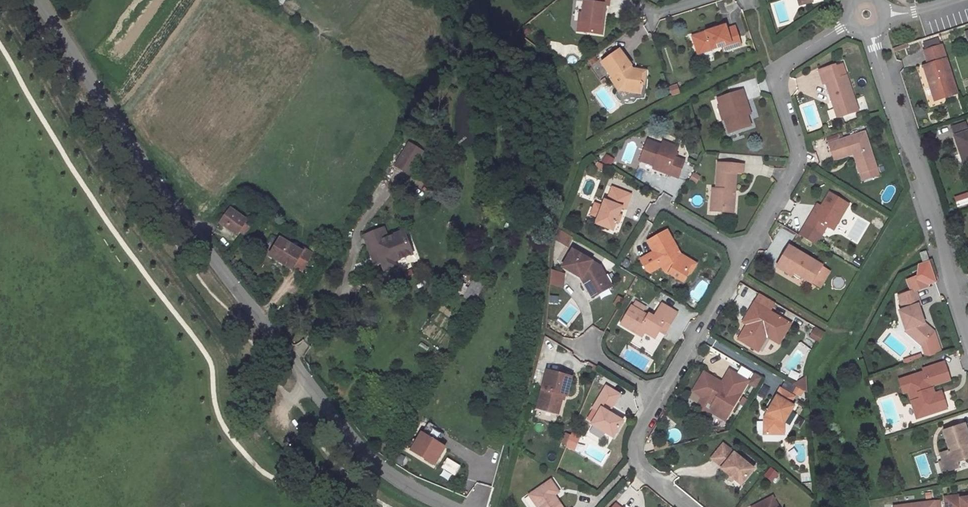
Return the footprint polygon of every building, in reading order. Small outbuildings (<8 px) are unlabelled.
[(272,4),(280,9),(285,1),(282,0),(274,0),(272,4)] [(605,5),(608,5),(609,0),(589,0),(589,2),(584,2),(582,13),(582,21),(579,21),(577,31),(602,34),(603,23),(601,22),(602,15),(604,15),(605,5)] [(726,30),(725,26),(692,37),(698,54),(722,46),(730,43),(731,48),(740,45),(735,27),(726,30)] [(923,44),(926,51),(939,46),(937,39),(923,44)] [(924,66),(935,100),(956,94),(941,46),(939,46),(926,51),(924,51),(929,65),(924,66)] [(619,50),(601,63),(613,78),(611,79),(619,90),(625,86),(629,92),(641,93),(642,84),(640,81),(641,75),(630,73),(627,69),(630,67),(631,66),(619,50)] [(835,65),(819,70),(823,84),(825,83),(832,102),(834,101),(839,117),(858,111),(846,76),(839,78),(835,65)] [(632,69),(630,67),(627,69),(630,73),(641,75),(640,81),(642,84),(644,84),(646,72),(632,69)] [(718,98),(729,133),(750,126),(747,115),(745,109),(748,108),(742,90),(718,98)] [(953,128),(956,136),(967,132),(965,124),(953,128)] [(865,132),(829,143),(834,159),(855,152),(857,156),(855,157),(860,172),(876,167),(865,132)] [(967,132),(956,136),(955,137),(960,154),(964,153),(967,164),(967,132)] [(667,174),(678,178),(684,161),(674,157),(676,151),(662,146),(647,141),(640,161),(654,166),(668,171),(667,174)] [(664,142),(662,146),(676,151),(678,148),(664,142)] [(422,152),(409,144),(396,166),(409,174),(422,152)] [(816,164),(816,153),(808,153),(808,164),(816,164)] [(605,154),(600,162),(608,167),(613,160),(605,154)] [(711,211),(724,212),(724,209),(726,207),(733,208),(736,172),(743,173),(743,165),(718,163),(716,188),(715,197),(712,197),(711,211)] [(876,167),(860,172),(862,180),(878,175),(876,167)] [(694,173),(690,180),(695,183),(699,177),(694,173)] [(598,217),(596,224),(613,230),(616,221),(619,215),(621,207),(625,209),(630,194),(612,187),(607,201),(605,200),(602,206),(598,217)] [(811,216),(800,235),(816,245),(827,226),(833,230),(848,204),(830,193),(821,207),(815,218),(811,216)] [(667,206),(672,198),(663,194),(659,202),(667,206)] [(956,207),(967,204),(967,201),(966,195),(954,198),(956,207)] [(591,214),(598,217),(602,206),(595,203),(591,214)] [(821,207),(818,205),(811,216),(815,218),(821,207)] [(231,209),(221,223),(237,235),(239,231),(245,235),(250,228),(244,224),(247,220),(231,209)] [(268,210),(265,214),(272,220),(275,216),(268,210)] [(364,236),(368,247),(374,244),(381,263),(384,271),(394,267),(393,262),(412,255),(403,232),(387,239),(383,229),(364,236)] [(673,251),(677,249),(666,230),(647,241),(653,252),(640,260),(646,271),(650,272),(662,266),(664,270),(683,281),(686,276),(686,272),(690,265),(677,258),(673,251)] [(556,243),(567,247),(571,238),(560,234),(556,243)] [(280,239),(270,255),(292,269),(294,266),(302,271),(312,254),(303,249),(301,252),(280,239)] [(375,265),(381,263),(374,244),(368,247),(375,265)] [(822,266),(789,246),(779,262),(788,267),(785,272),(792,276),(794,273),(812,283),(812,282),(821,267),(822,266)] [(686,272),(686,276),(690,274),(696,264),(680,255),(677,249),(673,251),(677,258),(690,265),(686,272)] [(590,293),(605,285),(601,278),(605,276),(600,266),(573,250),(563,267),(582,278),(582,277),(586,279),(584,282),(590,293)] [(926,251),(920,253),(923,263),(929,261),(926,251)] [(779,262),(776,267),(785,272),(788,267),(779,262)] [(829,271),(821,267),(812,282),(820,287),(829,271)] [(464,296),(474,302),(489,275),(478,269),(464,296)] [(563,288),(564,274),(552,270),(550,284),(563,288)] [(923,275),(908,280),(912,291),(898,296),(903,310),(899,311),(905,329),(911,327),(913,334),(924,343),(928,357),(940,353),(933,332),(923,323),(918,306),(920,305),(915,291),(927,287),(923,275)] [(612,286),(605,276),(601,278),(605,285),(590,293),(593,297),(612,286)] [(753,303),(755,292),(747,290),(744,300),(753,303)] [(775,303),(760,294),(745,318),(750,320),(747,325),(738,340),(755,349),(763,335),(767,337),(779,344),(791,324),(769,312),(775,303)] [(558,297),(550,296),(549,304),(557,304),(558,297)] [(646,307),(636,301),(632,307),(631,306),(620,324),(637,334),(640,329),(644,332),(655,338),(659,331),(664,322),(670,326),(677,313),(661,304),(652,319),(642,313),(646,307)] [(664,322),(659,331),(665,334),(670,326),(664,322)] [(825,333),(815,327),(814,330),(810,337),(809,339),(818,345),(825,333)] [(911,327),(905,329),(905,331),(917,340),(923,359),(928,357),(924,343),(913,334),(911,327)] [(767,337),(763,335),(755,349),(758,351),(767,337)] [(723,374),(729,365),(723,361),(725,357),(712,348),(704,362),(723,374)] [(924,372),(899,380),(903,393),(909,391),(910,392),(909,394),(916,415),(927,411),(928,415),(947,408),(941,392),(934,394),(931,386),(950,380),(944,362),(923,369),(924,372)] [(704,372),(693,391),(705,398),(708,393),(717,398),(714,403),(709,410),(725,420),(748,381),(730,370),(721,385),(717,382),(716,379),(704,372)] [(566,395),(571,377),(547,371),(537,408),(551,411),(551,409),(558,411),(562,394),(566,395)] [(794,385),(807,393),(807,386),(807,377),(794,385)] [(592,424),(613,437),(623,421),(602,409),(605,403),(612,407),(620,395),(607,387),(593,409),(599,412),(592,424)] [(780,389),(775,396),(777,397),(767,413),(768,414),(766,418),(764,418),(764,434),(775,434),(775,430),(784,430),(784,423),(793,406),(790,404),(794,397),(780,389)] [(708,393),(705,398),(714,403),(717,398),(708,393)] [(599,412),(593,409),(586,420),(592,424),(599,412)] [(943,431),(950,451),(940,454),(943,462),(946,472),(959,467),(957,462),(967,459),(967,451),(967,450),(965,450),(964,446),(967,445),(967,436),(964,424),(943,431)] [(417,441),(412,449),(434,463),(444,447),(422,433),(417,441)] [(580,437),(572,434),(566,447),(574,451),(580,437)] [(723,444),(712,458),(723,467),(722,469),(729,475),(733,479),(741,485),(753,469),(723,444)] [(445,458),(439,469),(453,477),(459,466),(445,458)] [(771,483),(778,475),(770,467),(763,476),(771,483)] [(551,481),(546,484),(554,495),(558,492),(551,481)] [(546,484),(530,495),(538,506),(562,506),(554,495),(546,484)] [(961,498),(960,495),(944,498),(946,506),(967,506),(967,497),(961,498)] [(526,506),(533,506),(526,496),(521,499),(526,506)] [(772,497),(754,506),(777,506),(772,497)]
